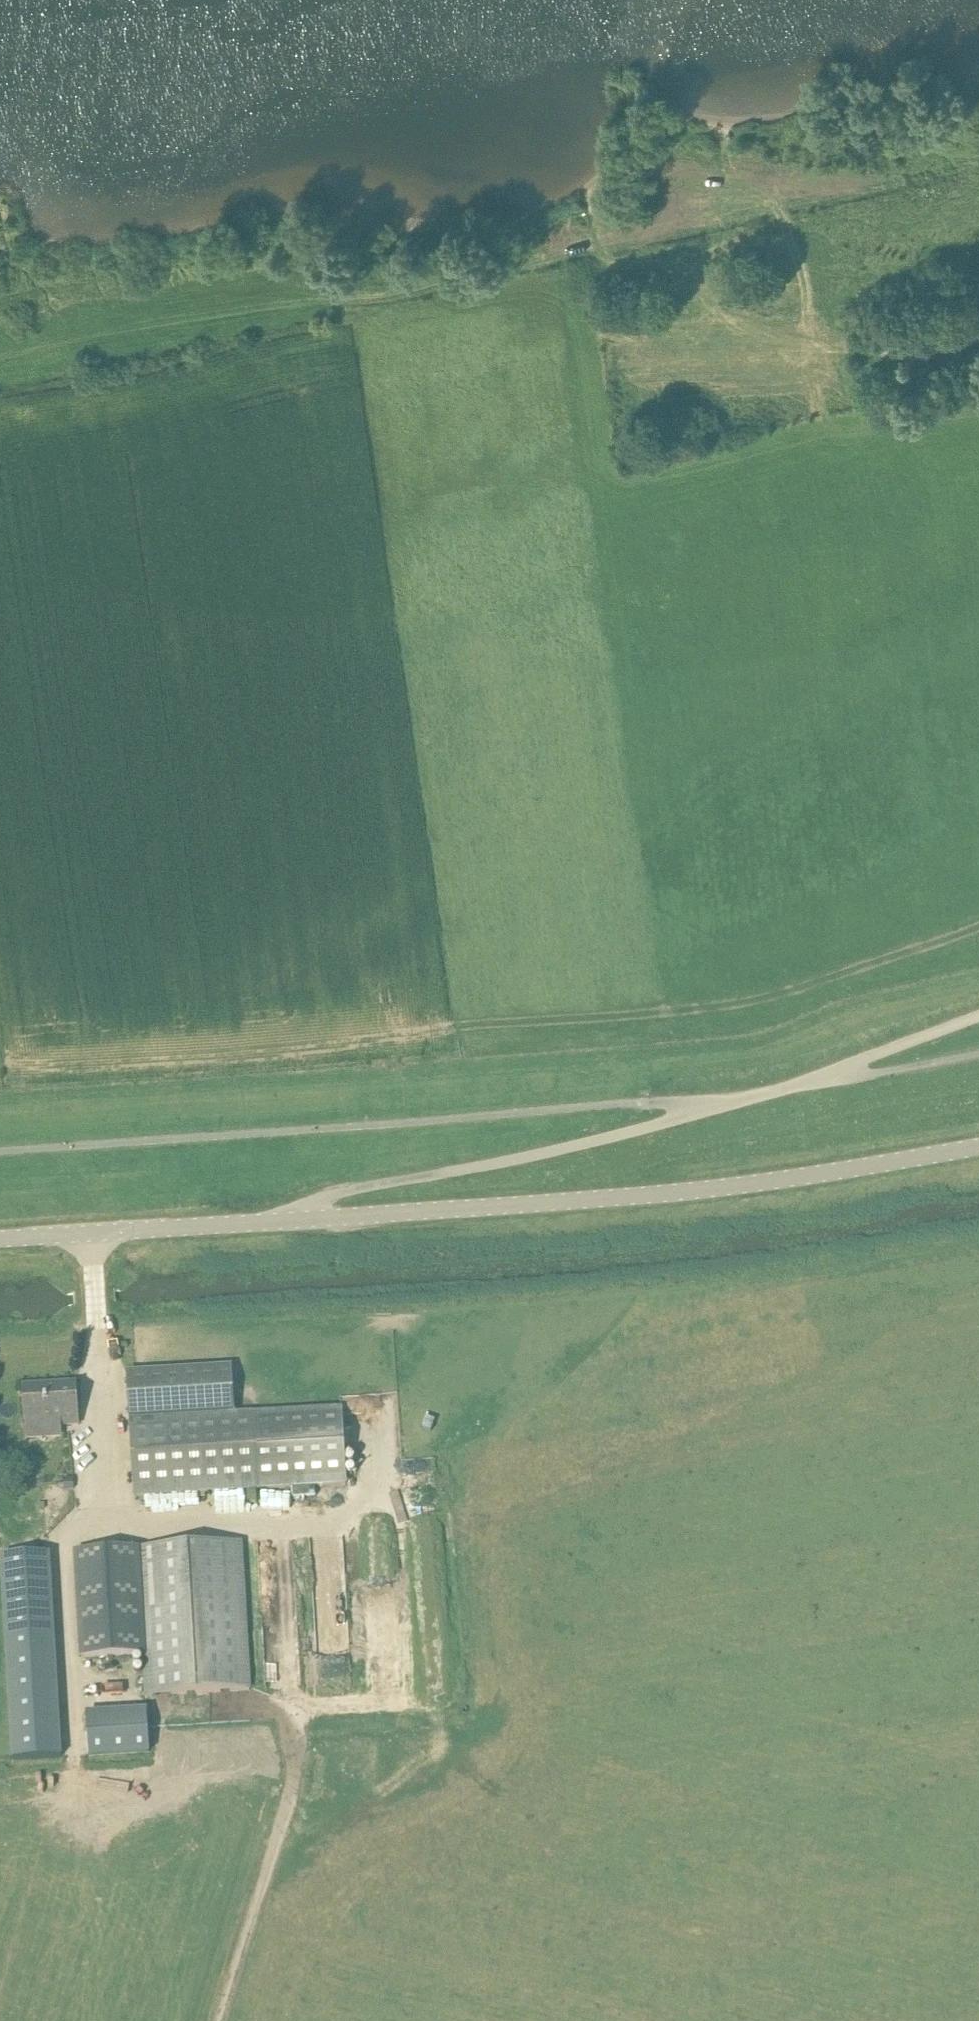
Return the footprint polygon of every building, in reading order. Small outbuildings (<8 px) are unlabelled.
[(128,1372),(131,1421),(234,1414),(232,1366),(128,1372)] [(79,1424),(78,1404),(76,1384),(23,1387),(24,1407),(25,1422),(61,1420),(62,1425),(79,1424)] [(340,1408),(234,1414),(239,1490),(345,1484),(340,1408)] [(135,1497),(239,1490),(234,1414),(131,1421),(135,1497)] [(317,1496),(317,1487),(294,1488),(294,1497),(317,1496)] [(242,1542),(136,1548),(141,1656),(144,1697),(250,1691),(242,1542)] [(79,1659),(141,1656),(136,1548),(73,1552),(79,1659)] [(63,1759),(56,1553),(5,1555),(11,1761),(63,1759)] [(145,1755),(143,1713),(80,1717),(82,1759),(145,1755)]
